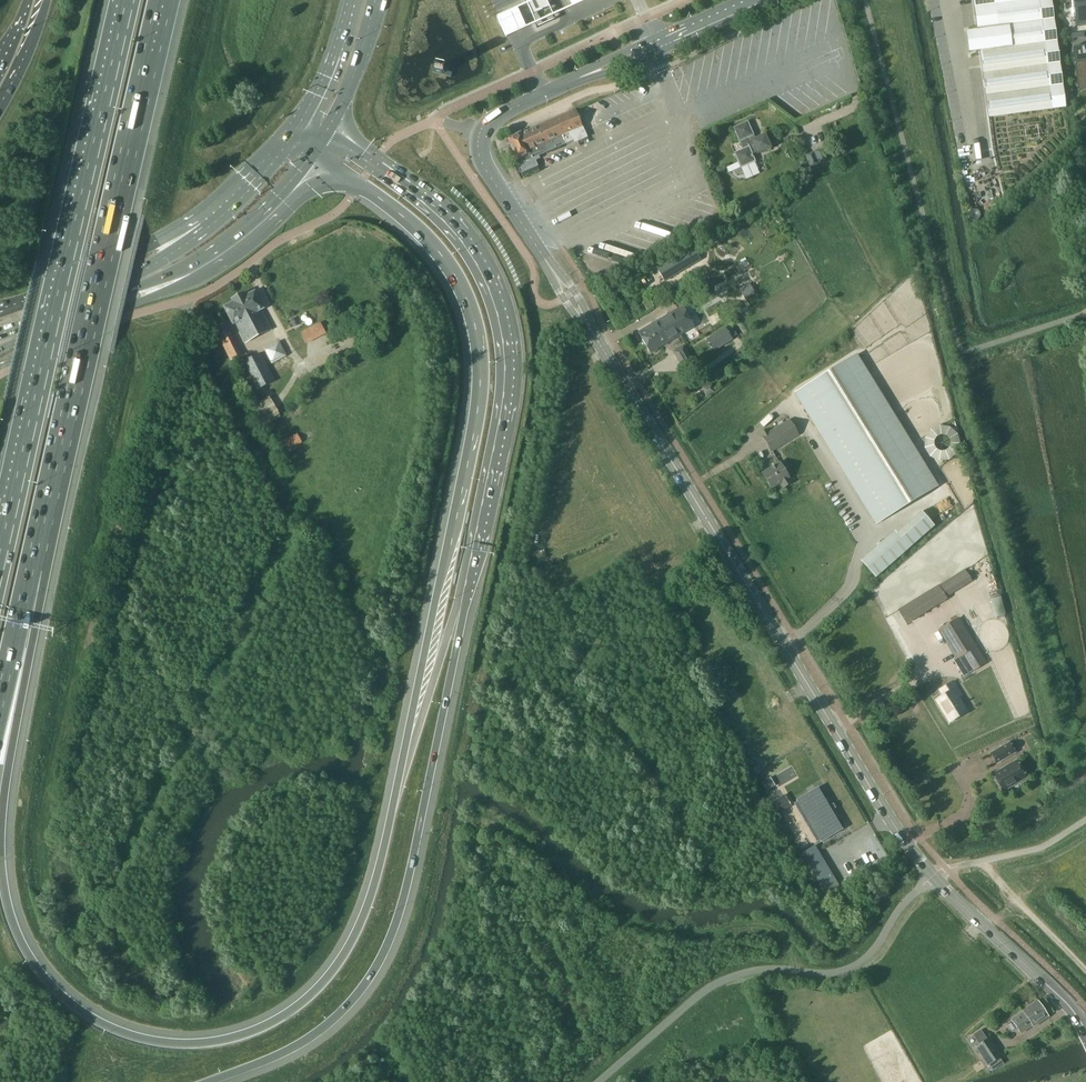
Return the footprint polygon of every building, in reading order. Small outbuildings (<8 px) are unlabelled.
[(534,17),(540,15),(533,0),(526,0),(534,17)] [(572,8),(590,0),(568,0),(572,8)] [(975,44),(976,52),(980,51),(983,73),(985,96),(1063,86),(1052,0),(973,0),(974,7),(977,30),(973,30),(974,38),(975,44)] [(1076,26),(1085,25),(1085,0),(1073,0),(1076,26)] [(497,17),(506,39),(527,29),(517,8),(497,17)] [(1073,47),(1078,89),(1085,87),(1085,46),(1073,47)] [(452,72),(434,67),(432,72),(451,77),(452,72)] [(733,127),(740,142),(754,136),(748,121),(733,127)] [(657,268),(665,281),(701,260),(693,246),(657,268)] [(645,274),(651,288),(657,285),(651,271),(645,274)] [(739,290),(745,299),(755,293),(749,283),(739,290)] [(246,342),(271,329),(261,309),(263,308),(254,292),(245,297),(243,294),(233,300),(234,302),(225,307),(233,323),(235,322),(246,342)] [(639,333),(646,345),(655,340),(653,335),(659,332),(660,334),(674,326),(679,335),(695,326),(683,307),(639,333)] [(242,354),(231,333),(226,323),(217,328),(221,337),(220,338),(231,359),(242,354)] [(655,340),(646,345),(650,352),(652,351),(653,352),(658,350),(657,348),(679,335),(674,326),(660,334),(659,332),(653,335),(655,340)] [(706,339),(713,351),(733,338),(725,327),(706,339)] [(264,349),(271,363),(286,356),(279,341),(264,349)] [(683,367),(690,362),(681,346),(672,351),(677,361),(679,360),(683,367)] [(242,362),(257,391),(275,381),(260,353),(242,362)] [(858,355),(797,392),(877,524),(938,487),(858,355)] [(703,388),(706,396),(715,392),(712,384),(703,388)] [(279,414),(269,397),(254,406),(264,423),(279,414)] [(762,436),(771,451),(798,435),(789,419),(769,432),(767,429),(761,433),(762,435),(762,436)] [(301,441),(297,434),(284,441),(288,448),(301,441)] [(791,479),(780,462),(762,473),(771,488),(780,483),(781,485),(782,485),(783,487),(792,482),(790,480),(791,479)] [(956,585),(951,577),(898,610),(907,623),(947,599),(943,593),(956,585)] [(959,618),(939,630),(957,658),(967,652),(970,657),(957,665),(964,676),(972,670),(986,662),(974,643),(960,620),(959,618)] [(962,618),(960,620),(974,643),(976,641),(962,618)] [(937,700),(941,707),(950,721),(967,711),(957,696),(961,694),(954,682),(938,691),(942,697),(937,700)] [(1016,753),(1010,742),(990,753),(997,764),(1016,753)] [(993,775),(1002,791),(1026,777),(1017,761),(993,775)] [(817,790),(794,803),(817,842),(840,828),(834,819),(839,816),(827,797),(823,799),(817,790)] [(1043,803),(1037,800),(1034,805),(1040,808),(1043,803)] [(798,836),(789,842),(814,884),(824,878),(798,836)] [(1012,1020),(1006,1025),(1012,1033),(1018,1029),(1021,1033),(1032,1025),(1033,1026),(1048,1016),(1038,1001),(1023,1011),(1023,1012),(1012,1020)] [(981,1030),(973,1036),(979,1045),(987,1039),(981,1030)] [(979,1045),(976,1047),(984,1059),(998,1050),(990,1038),(987,1039),(979,1045)] [(1000,1058),(989,1065),(993,1070),(1003,1063),(1000,1058)]
